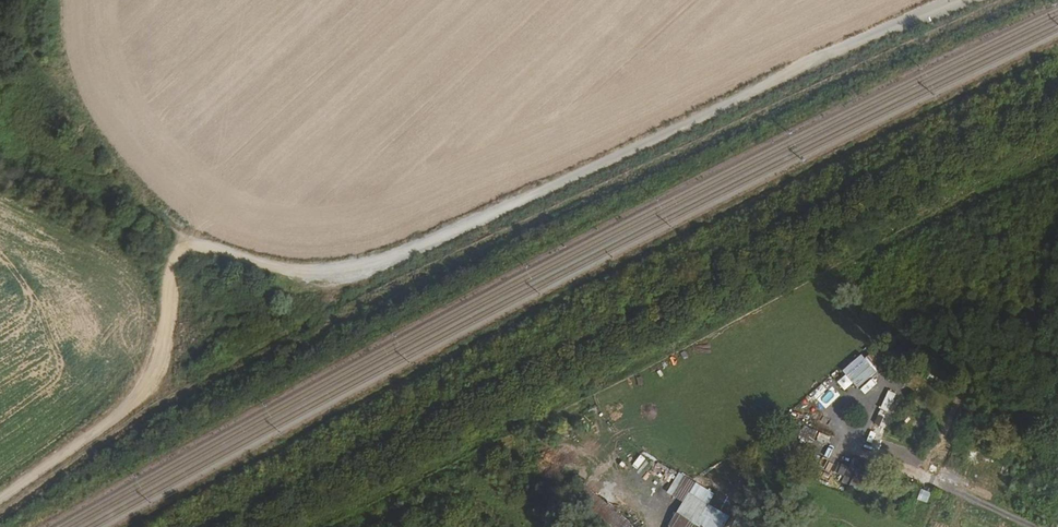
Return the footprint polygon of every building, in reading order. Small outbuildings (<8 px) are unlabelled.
[(886,396),(884,408),(891,409),(893,398),(886,396)] [(875,427),(881,428),(885,416),(879,414),(875,427)] [(814,429),(803,425),(802,426),(800,427),(797,435),(809,440),(814,429)] [(867,439),(873,442),(878,432),(871,429),(867,439)] [(842,441),(830,436),(825,445),(837,450),(842,441)] [(894,447),(884,443),(878,453),(889,457),(894,447)] [(871,477),(848,466),(841,482),(864,493),(871,477)] [(583,526),(636,526),(573,479),(553,505),(583,526)] [(689,491),(686,492),(681,496),(673,509),(699,525),(702,526),(719,526),(726,516),(721,512),(689,491)] [(725,507),(721,512),(726,516),(730,510),(725,507)]
